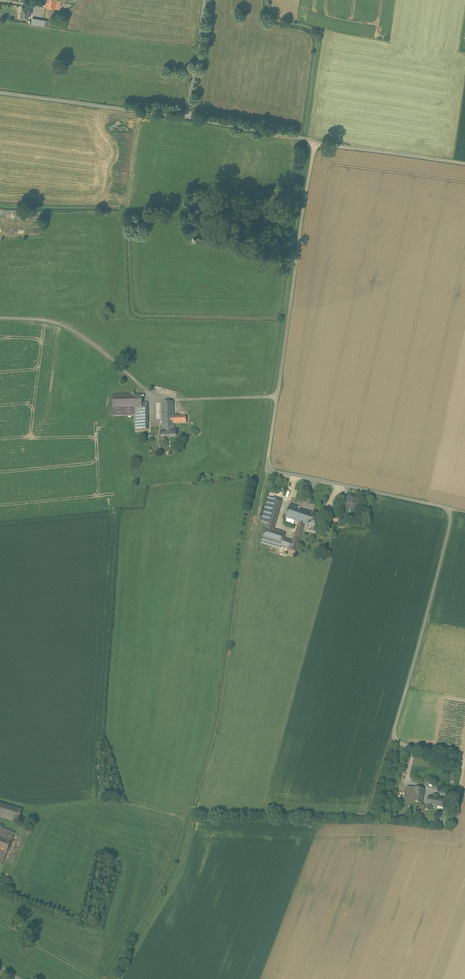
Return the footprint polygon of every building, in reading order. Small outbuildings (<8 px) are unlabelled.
[(45,7),(60,9),(61,0),(47,0),(45,7)] [(30,7),(22,6),(20,17),(28,19),(29,14),(31,14),(32,11),(29,11),(30,7)] [(142,395),(113,395),(113,408),(142,408),(142,402),(142,395)] [(173,402),(162,402),(162,424),(174,424),(186,423),(186,416),(174,417),(173,402)] [(148,408),(142,408),(113,408),(113,416),(135,415),(134,411),(140,411),(140,425),(148,425),(148,408)] [(140,425),(140,411),(134,411),(135,415),(135,430),(148,430),(148,425),(140,425)] [(163,432),(174,431),(174,424),(162,424),(163,432)] [(359,497),(349,495),(346,507),(346,508),(348,508),(356,510),(359,497)] [(268,497),(261,522),(267,524),(269,518),(274,499),(268,497)] [(274,499),(269,518),(276,520),(282,501),(276,500),(274,499)] [(298,507),(290,505),(287,515),(284,514),(283,517),(299,522),(292,541),(284,539),(282,544),(281,546),(290,548),(289,550),(295,552),(305,524),(309,513),(298,509),(298,507)] [(346,507),(341,506),(339,515),(346,517),(348,508),(346,508),(346,507)] [(312,514),(309,513),(305,524),(308,525),(308,526),(316,529),(321,516),(312,514)] [(346,517),(339,515),(338,523),(345,524),(346,517)] [(276,520),(269,518),(267,524),(274,526),(276,520)] [(273,529),(266,527),(262,538),(282,544),(284,539),(285,533),(274,529),(273,529)] [(282,544),(262,538),(261,543),(280,549),(281,546),(282,544)] [(405,801),(412,802),(414,788),(407,787),(405,801)] [(424,790),(414,788),(412,802),(422,804),(424,790)] [(438,799),(428,797),(427,804),(426,810),(431,811),(432,805),(437,806),(438,799)] [(448,800),(438,799),(437,806),(447,808),(448,800)] [(0,803),(0,817),(18,822),(22,810),(0,803)] [(0,827),(0,836),(12,841),(15,834),(0,827)] [(0,836),(0,851),(7,853),(12,841),(0,836)]
